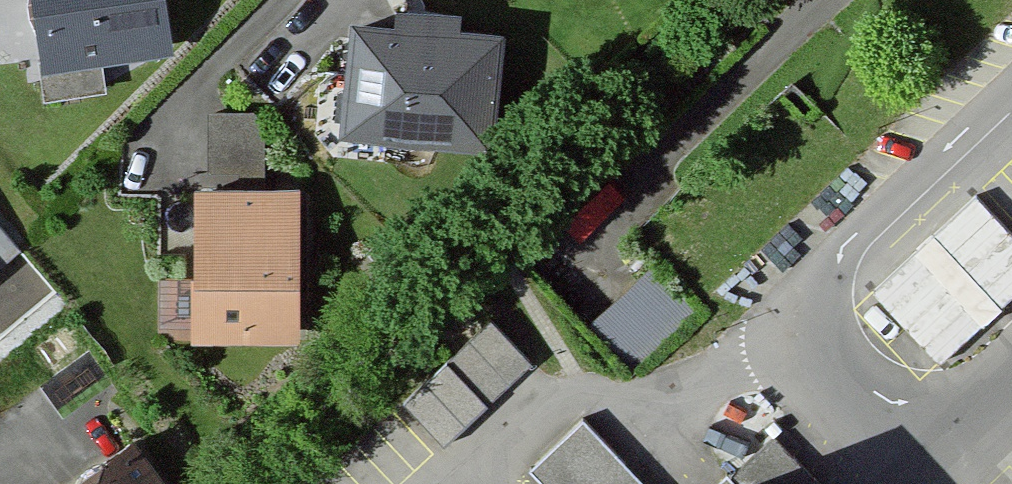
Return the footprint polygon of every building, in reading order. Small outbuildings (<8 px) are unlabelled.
[(38,113),(116,106),(114,77),(188,70),(181,0),(27,0),(38,113)] [(394,35),(358,32),(347,139),(491,153),(502,40),(462,36),(463,20),(396,14),(394,35)] [(226,159),(262,151),(252,105),(216,113),(226,159)] [(304,192),(193,193),(194,350),(306,349),(304,192)] [(972,195),(876,289),(952,367),(1011,308),(1011,236),(972,195)] [(18,252),(0,232),(0,267),(18,252)] [(654,265),(586,332),(633,381),(702,314),(654,265)] [(492,320),(405,400),(445,442),(531,362),(492,320)] [(581,416),(518,477),(525,483),(647,483),(581,416)] [(726,483),(814,483),(769,440),(726,483)] [(141,445),(79,483),(168,483),(141,445)]
